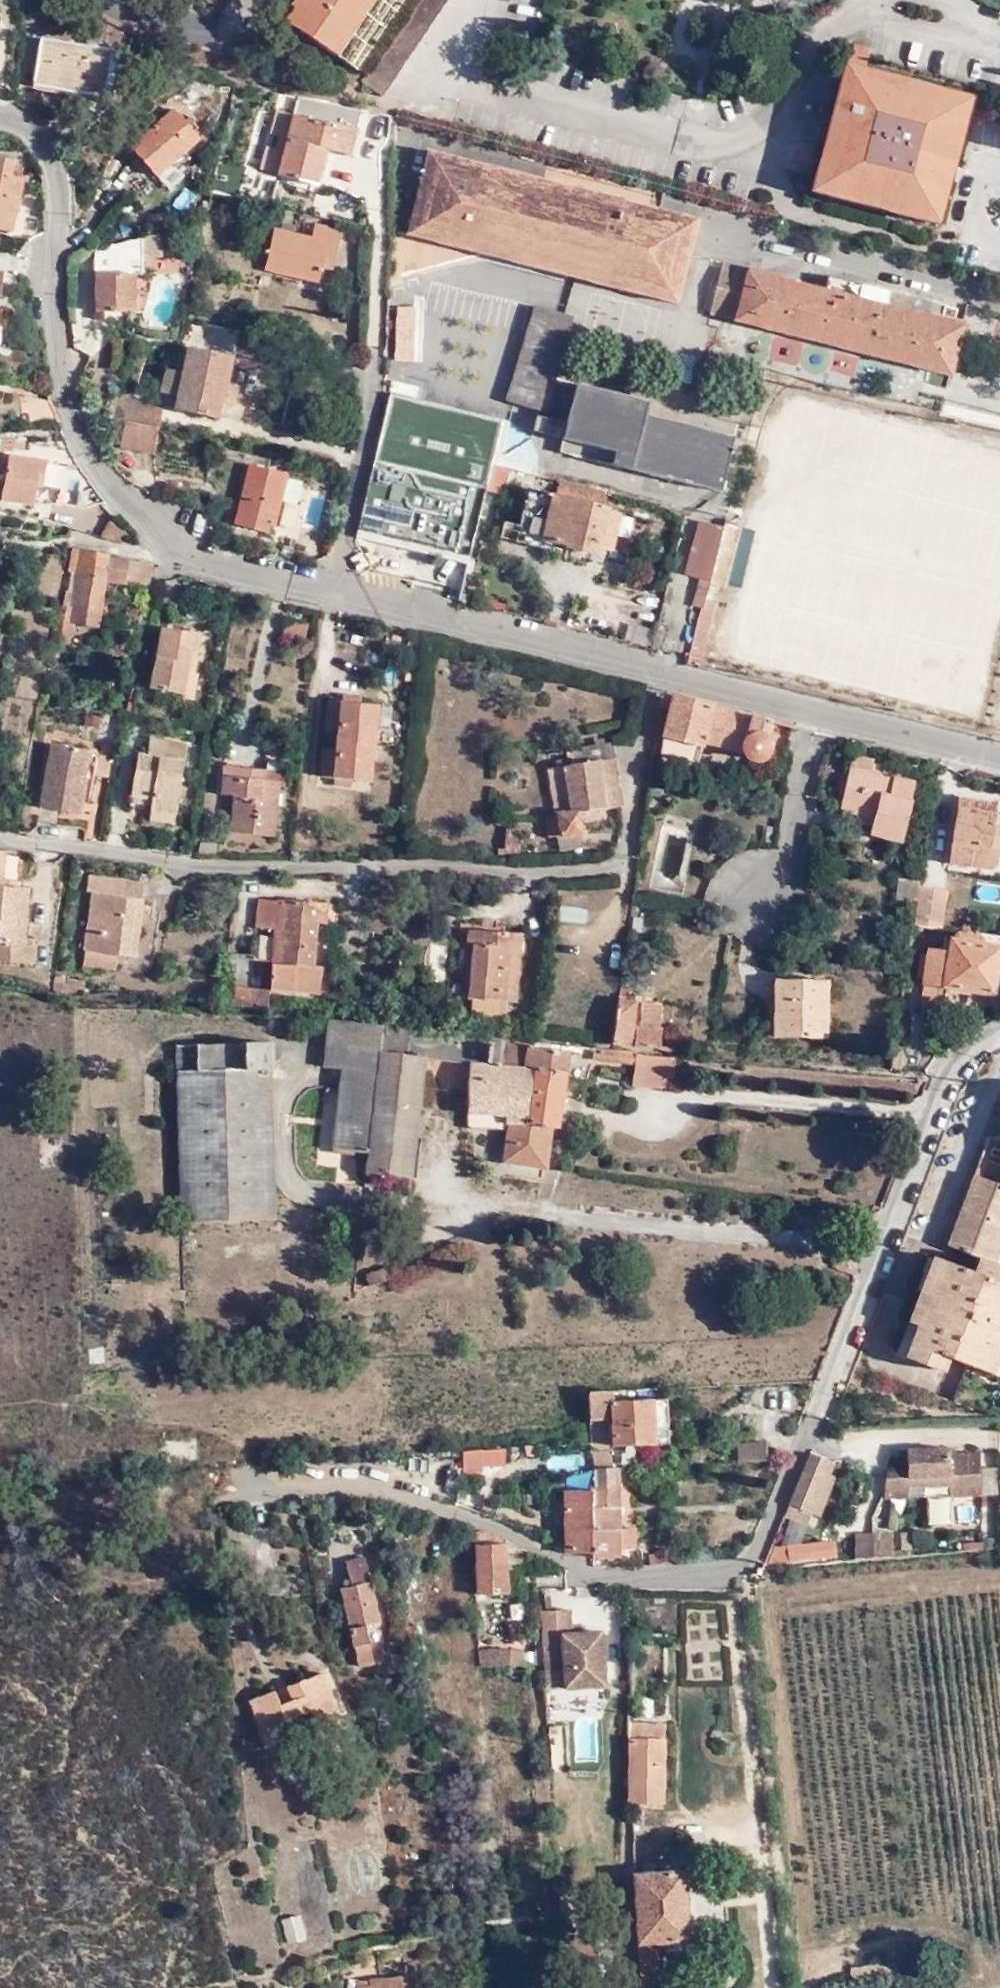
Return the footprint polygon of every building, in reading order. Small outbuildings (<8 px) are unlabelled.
[(328,41),(359,0),(274,0),(328,41)] [(353,58),(376,73),(426,0),(392,0),(353,58)] [(88,75),(96,31),(25,19),(18,63),(88,75)] [(881,191),(930,204),(964,77),(915,63),(913,70),(894,66),(896,59),(859,48),(864,28),(844,22),(806,170),(862,186),(864,177),(882,182),(881,191)] [(200,138),(174,109),(132,146),(158,176),(200,138)] [(295,116),(279,173),(316,184),(326,148),(350,154),(356,130),(328,122),(327,125),(295,116)] [(579,276),(680,301),(704,213),(662,204),(431,148),(412,233),(573,275),(579,276)] [(13,231),(17,212),(24,178),(13,176),(15,163),(11,159),(0,156),(0,229),(13,231)] [(245,170),(237,197),(253,200),(261,175),(245,170)] [(26,214),(17,212),(13,231),(12,233),(21,235),(26,214)] [(314,237),(276,229),(267,270),(318,281),(322,267),(331,269),(340,230),(317,224),(314,237)] [(162,233),(143,237),(143,258),(162,258),(162,252),(162,233)] [(143,237),(96,247),(96,311),(135,311),(135,274),(143,273),(143,258),(143,237)] [(135,274),(135,311),(145,311),(154,273),(185,273),(175,252),(162,252),(162,258),(143,258),(143,273),(135,274)] [(811,338),(958,376),(971,324),(940,315),(937,321),(894,309),(897,294),(837,277),(833,292),(788,280),(789,277),(732,261),(716,312),(811,338)] [(575,318),(535,307),(508,403),(547,414),(575,318)] [(8,349),(13,311),(2,309),(0,323),(0,349),(8,349)] [(218,419),(232,356),(190,347),(184,372),(166,368),(161,391),(179,395),(176,409),(218,419)] [(409,362),(388,361),(387,384),(408,385),(409,362)] [(115,393),(111,417),(125,420),(159,426),(160,427),(165,403),(115,393)] [(358,530),(470,557),(503,421),(449,415),(391,393),(358,530)] [(503,421),(391,393),(449,415),(503,421)] [(59,423),(51,400),(20,394),(23,420),(59,423)] [(682,450),(688,425),(646,414),(640,440),(682,450)] [(159,426),(125,420),(120,447),(153,453),(159,426)] [(46,461),(11,454),(10,457),(6,482),(3,499),(33,505),(36,487),(42,488),(46,461)] [(6,482),(10,457),(0,456),(0,481),(6,482)] [(250,464),(235,524),(258,530),(260,522),(275,525),(288,474),(250,464)] [(493,471),(490,483),(504,487),(508,475),(493,471)] [(556,496),(530,489),(516,541),(539,547),(541,538),(597,552),(598,548),(608,509),(609,507),(605,506),(608,494),(560,482),(556,496)] [(112,501),(102,491),(88,515),(113,520),(116,513),(116,510),(112,501)] [(608,509),(598,548),(610,551),(620,513),(608,509)] [(697,576),(711,580),(725,526),(711,522),(697,576)] [(740,527),(725,524),(725,526),(711,580),(710,582),(710,583),(724,587),(740,527)] [(37,575),(31,613),(36,614),(32,640),(40,642),(41,634),(50,635),(55,599),(80,603),(89,558),(134,566),(138,547),(49,528),(44,567),(43,567),(41,575),(37,575)] [(368,563),(362,552),(351,559),(357,570),(368,563)] [(710,583),(710,582),(700,579),(693,605),(703,608),(706,600),(710,583)] [(125,586),(111,583),(106,609),(121,611),(125,586)] [(717,602),(706,600),(703,608),(693,655),(705,657),(717,602)] [(137,669),(171,675),(175,650),(182,651),(186,632),(173,631),(175,611),(148,606),(137,669)] [(188,613),(175,611),(173,631),(186,632),(188,613)] [(175,650),(171,675),(179,675),(182,651),(175,650)] [(764,706),(656,679),(655,693),(667,696),(663,722),(698,732),(700,730),(754,743),(763,737),(763,728),(759,728),(764,706)] [(311,766),(359,774),(371,696),(323,688),(319,718),(331,720),(328,738),(315,736),(311,766)] [(131,790),(159,794),(166,723),(132,721),(130,736),(119,736),(114,781),(132,782),(131,790)] [(66,792),(71,757),(75,728),(38,722),(27,787),(66,792)] [(698,732),(663,722),(658,740),(694,750),(698,732)] [(75,728),(71,757),(77,758),(82,729),(75,728)] [(604,731),(565,734),(567,751),(538,753),(542,800),(533,801),(535,822),(543,822),(566,820),(568,820),(566,799),(595,796),(590,749),(605,747),(604,731)] [(206,773),(200,808),(243,814),(252,760),(230,756),(232,746),(200,741),(196,770),(206,773)] [(253,749),(232,746),(230,756),(252,760),(253,749)] [(605,747),(590,749),(595,796),(610,795),(605,747)] [(905,783),(908,765),(843,752),(835,793),(867,800),(865,818),(899,823),(907,784),(905,783)] [(158,801),(159,794),(131,790),(132,782),(114,781),(113,789),(119,790),(120,798),(158,801)] [(994,849),(999,822),(991,820),(992,809),(995,790),(957,783),(947,846),(988,854),(994,849)] [(487,830),(487,837),(509,837),(509,818),(516,818),(517,809),(495,808),(496,830),(487,830)] [(999,822),(999,819),(999,810),(992,809),(991,820),(999,822)] [(566,820),(543,822),(544,837),(567,835),(566,820)] [(205,824),(187,823),(187,835),(204,835),(205,824)] [(127,884),(124,883),(106,882),(109,865),(76,861),(72,876),(77,878),(69,935),(102,939),(120,941),(127,884)] [(914,871),(915,866),(900,864),(895,893),(910,895),(914,871)] [(106,882),(124,883),(125,867),(109,865),(106,882)] [(0,870),(0,944),(13,945),(15,927),(3,927),(7,870),(0,870)] [(942,876),(914,871),(910,895),(908,907),(935,912),(942,876)] [(261,917),(256,977),(305,984),(308,954),(301,954),(305,917),(312,919),(314,890),(246,883),(243,916),(261,917)] [(579,895),(553,893),(552,909),(578,910),(579,895)] [(504,917),(451,912),(446,977),(455,978),(452,1015),(487,1018),(489,981),(499,981),(504,917)] [(984,929),(986,921),(954,915),(953,925),(946,925),(944,935),(930,933),(928,940),(921,939),(920,950),(927,950),(924,968),(943,970),(941,985),(971,992),(972,988),(974,978),(989,980),(996,932),(984,929)] [(102,939),(69,935),(67,951),(100,955),(102,939)] [(67,968),(40,966),(38,979),(66,981),(67,968)] [(771,967),(769,988),(773,989),(771,1025),(817,1028),(821,970),(771,967)] [(234,1000),(254,1002),(256,977),(236,976),(234,1000)] [(987,991),(989,980),(974,978),(972,988),(987,991)] [(653,989),(612,983),(606,1026),(653,1031),(654,1015),(651,1015),(653,989)] [(773,989),(769,988),(760,987),(759,1025),(771,1025),(773,989)] [(422,1019),(372,1014),(324,1011),(321,1059),(337,1060),(331,1142),(363,1145),(362,1168),(409,1173),(413,1132),(420,1051),(422,1019)] [(528,1032),(518,1029),(516,1060),(529,1061),(525,1115),(545,1116),(556,1118),(568,1036),(528,1032)] [(651,1072),(654,1036),(605,1031),(589,1030),(589,1042),(614,1044),(611,1068),(651,1072)] [(268,1059),(268,1034),(175,1035),(177,1059),(268,1059)] [(268,1059),(177,1059),(180,1212),(273,1212),(268,1059)] [(501,1107),(461,1105),(459,1118),(502,1121),(502,1114),(500,1113),(501,1107)] [(984,1120),(999,1126),(999,1115),(985,1117),(984,1120)] [(987,1138),(999,1143),(999,1126),(984,1120),(978,1135),(987,1138)] [(960,1188),(970,1191),(981,1157),(987,1138),(978,1135),(960,1188)] [(987,1138),(981,1157),(970,1191),(999,1199),(999,1143),(987,1138)] [(970,1191),(960,1188),(954,1204),(961,1207),(995,1217),(999,1219),(999,1199),(970,1191)] [(961,1207),(954,1204),(946,1224),(955,1227),(961,1207)] [(988,1236),(995,1217),(961,1207),(955,1227),(988,1236)] [(999,1236),(999,1219),(995,1217),(988,1236),(989,1236),(999,1240),(999,1236)] [(999,1240),(989,1236),(988,1236),(983,1251),(943,1237),(932,1271),(939,1273),(934,1287),(927,1285),(922,1300),(910,1338),(941,1348),(946,1334),(955,1337),(983,1343),(989,1325),(994,1327),(999,1312),(999,1240)] [(932,1271),(943,1237),(935,1236),(924,1268),(932,1271)] [(407,1262),(385,1271),(390,1283),(412,1274),(407,1262)] [(939,1273),(932,1271),(924,1268),(919,1282),(927,1285),(934,1287),(939,1273)] [(922,1300),(927,1285),(919,1282),(913,1297),(922,1300)] [(999,1342),(999,1312),(994,1327),(989,1325),(983,1343),(998,1348),(999,1342)] [(950,1350),(955,1337),(946,1334),(941,1348),(950,1350)] [(582,1380),(579,1386),(580,1409),(580,1431),(581,1434),(582,1453),(602,1453),(601,1434),(598,1434),(597,1409),(604,1409),(605,1434),(607,1434),(633,1434),(660,1433),(658,1390),(599,1392),(599,1380),(582,1380)] [(730,1451),(759,1450),(759,1431),(730,1432),(730,1451)] [(633,1434),(607,1434),(607,1453),(611,1453),(634,1453),(633,1434)] [(495,1446),(495,1436),(474,1437),(474,1438),(474,1446),(495,1446)] [(907,1476),(947,1475),(948,1483),(948,1484),(995,1482),(995,1457),(979,1457),(978,1441),(948,1442),(948,1436),(906,1437),(906,1460),(884,1460),(885,1487),(907,1486),(907,1485),(907,1476)] [(474,1438),(459,1439),(461,1457),(475,1456),(474,1446),(474,1438)] [(793,1476),(779,1504),(805,1514),(809,1504),(817,1484),(826,1487),(834,1467),(827,1463),(830,1451),(806,1442),(793,1476)] [(611,1453),(607,1453),(602,1453),(582,1453),(582,1476),(584,1514),(612,1514),(611,1453)] [(947,1475),(907,1476),(907,1485),(948,1483),(947,1475)] [(560,1476),(559,1539),(585,1539),(584,1514),(582,1476),(560,1476)] [(817,1484),(809,1504),(817,1507),(826,1487),(817,1484)] [(623,1537),(623,1514),(612,1514),(584,1514),(585,1539),(586,1546),(611,1546),(612,1537),(623,1537)] [(630,1552),(637,1552),(630,1538),(632,1515),(623,1514),(623,1537),(630,1552)] [(487,1521),(467,1518),(470,1584),(501,1583),(499,1553),(497,1525),(487,1521)] [(865,1520),(866,1541),(889,1538),(887,1518),(865,1520)] [(847,1543),(866,1541),(865,1520),(846,1521),(847,1543)] [(658,1540),(658,1524),(647,1524),(648,1540),(658,1540)] [(515,1534),(497,1525),(499,1553),(516,1553),(515,1534)] [(773,1535),(768,1553),(832,1541),(831,1526),(773,1535)] [(330,1575),(348,1653),(364,1651),(356,1612),(370,1609),(354,1543),(333,1548),(340,1572),(330,1575)] [(566,1594),(535,1595),(539,1672),(600,1668),(597,1615),(585,1616),(567,1617),(566,1609),(566,1594)] [(567,1617),(585,1616),(585,1608),(566,1609),(567,1617)] [(473,1638),(474,1655),(504,1653),(504,1638),(473,1638)] [(504,1638),(504,1653),(518,1653),(518,1638),(504,1638)] [(312,1663),(286,1672),(291,1684),(279,1689),(266,1694),(261,1680),(237,1689),(253,1733),(278,1725),(274,1712),(298,1704),(304,1723),(330,1714),(312,1663)] [(291,1684),(286,1672),(275,1676),(279,1689),(291,1684)] [(623,1707),(654,1708),(655,1695),(623,1694),(623,1707)] [(281,1731),(304,1723),(298,1704),(274,1712),(278,1725),(281,1731)] [(620,1721),(654,1723),(654,1708),(623,1707),(621,1707),(620,1721)] [(655,1789),(654,1723),(620,1721),(620,1787),(655,1789)] [(627,1856),(627,1868),(622,1868),(622,1881),(629,1881),(634,1987),(696,1987),(695,1979),(651,1985),(648,1929),(681,1926),(677,1855),(649,1855),(648,1848),(636,1848),(637,1856),(627,1856)] [(853,1953),(851,1952),(849,1952),(847,1952),(845,1953),(843,1955),(842,1957),(842,1959),(843,1961),(844,1963),(845,1965),(847,1965),(849,1966),(851,1965),(853,1964),(855,1963),(856,1961),(856,1959),(856,1956),(855,1955),(853,1953)] [(361,1973),(360,1967),(361,1962),(346,1962),(347,1974),(361,1973)] [(387,1965),(389,1987),(402,1987),(401,1980),(400,1980),(399,1964),(387,1965)] [(360,1967),(361,1973),(347,1974),(348,1987),(389,1987),(387,1965),(360,1967)]
